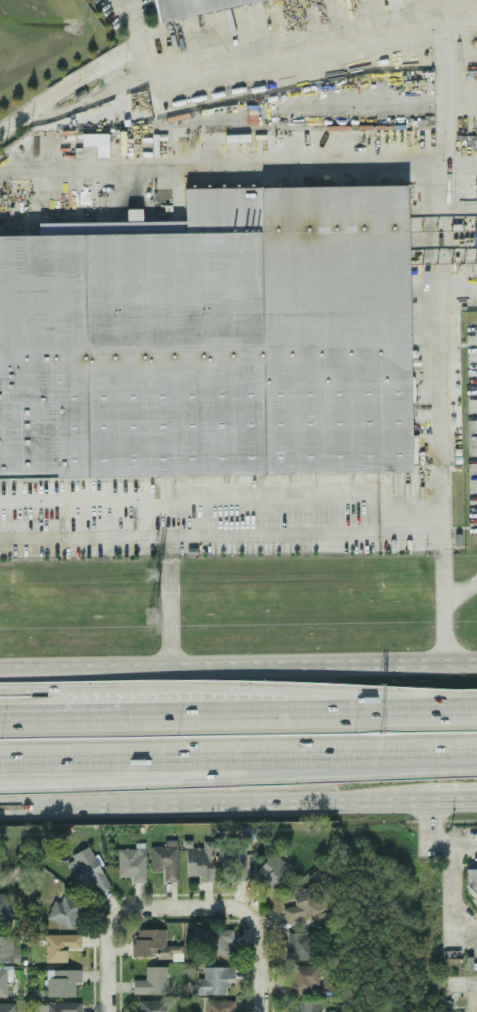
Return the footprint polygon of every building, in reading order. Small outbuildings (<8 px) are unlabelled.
[(238,0),(149,0),(152,15),(238,0)] [(409,471),(0,480),(0,230),(185,226),(184,187),(404,183),(409,471)] [(149,868),(162,867),(163,882),(177,881),(176,840),(164,840),(164,846),(148,846),(149,868)] [(185,876),(199,876),(200,881),(213,881),(212,841),(201,841),(202,849),(191,849),(191,840),(184,840),(185,876)] [(145,883),(144,843),(134,843),(134,849),(116,849),(117,877),(130,877),(130,883),(145,883)] [(71,854),(74,859),(66,863),(79,887),(90,882),(96,893),(109,886),(87,845),(71,854)] [(247,849),(217,848),(216,870),(246,871),(247,849)] [(293,867),(270,851),(254,875),(277,890),(293,867)] [(467,868),(476,868),(476,893),(469,885),(469,871),(467,871),(467,868)] [(315,915),(317,924),(330,922),(324,895),(314,897),(311,887),(291,891),(294,905),(281,908),(284,922),(315,915)] [(9,922),(5,894),(0,894),(0,923),(9,922)] [(52,900),(45,919),(74,930),(84,904),(63,896),(60,903),(52,900)] [(182,957),(182,945),(165,946),(164,928),(133,929),(134,958),(182,957)] [(232,929),(208,930),(208,955),(230,954),(230,944),(232,944),(232,929)] [(314,960),(313,932),(284,933),(285,961),(314,960)] [(44,962),(66,962),(65,948),(79,948),(79,935),(44,935),(44,962)] [(0,936),(0,963),(11,963),(11,936),(0,936)] [(166,966),(144,967),(144,980),(131,980),(132,994),(166,994),(166,966)] [(227,995),(227,983),(233,983),(233,967),(203,966),(203,978),(196,978),(196,994),(227,995)] [(318,966),(290,966),(290,978),(285,978),(285,993),(310,993),(310,985),(318,985),(318,966)] [(80,982),(80,969),(46,970),(46,997),(74,996),(74,982),(80,982)] [(165,1001),(137,1000),(137,1011),(165,1011),(165,1001)] [(234,1001),(206,1000),(206,1011),(234,1011),(234,1001)] [(321,1001),(298,1001),(297,1011),(321,1011),(321,1001)] [(45,1002),(45,1011),(80,1011),(80,1003),(45,1002)] [(14,1003),(0,1003),(0,1011),(14,1011),(14,1003)]
